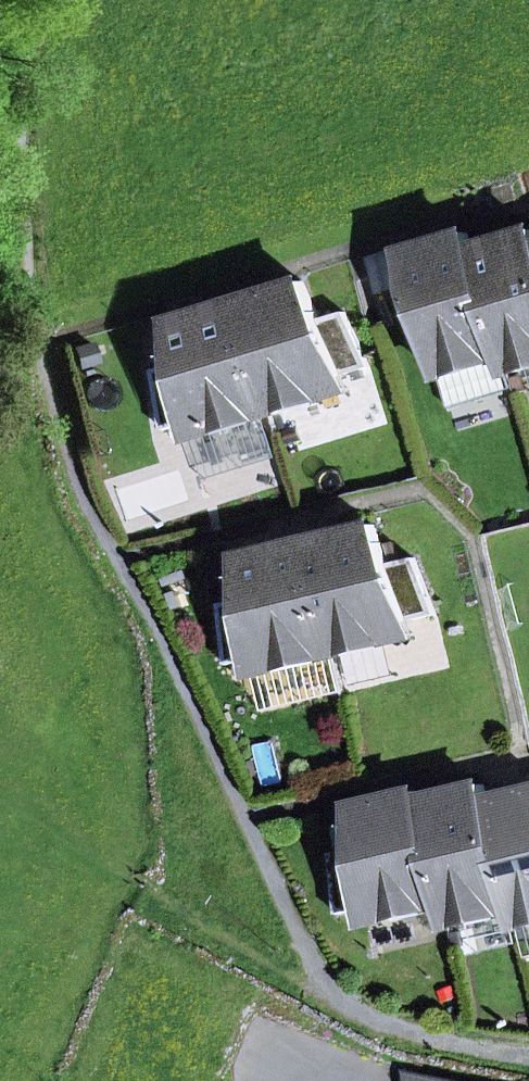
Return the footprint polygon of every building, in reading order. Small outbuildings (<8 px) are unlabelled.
[(508,374),(528,368),(528,231),(472,249),(476,261),(474,262),(504,358),(503,359),(508,374)] [(402,253),(440,378),(503,359),(504,358),(474,262),(476,261),(472,249),(467,233),(402,253)] [(345,375),(320,320),(302,282),(237,302),(271,415),(351,390),(345,375)] [(171,322),(178,363),(188,423),(191,439),(264,417),(271,415),(237,302),(171,322)] [(320,320),(345,375),(370,368),(345,313),(320,320)] [(188,423),(178,363),(153,371),(163,430),(188,423)] [(204,481),(277,459),(264,417),(191,439),(204,481)] [(389,564),(374,525),(308,541),(335,656),(417,636),(411,621),(436,615),(414,558),(389,564)] [(252,659),(253,675),(332,656),(335,656),(308,541),(241,557),(245,598),(220,604),(226,665),(252,659)] [(262,712),(341,693),(332,656),(253,675),(262,712)] [(443,906),(448,927),(511,912),(507,894),(508,894),(489,815),(490,815),(490,813),(487,801),(483,785),(420,800),(423,812),(423,814),(422,814),(443,905),(442,905),(443,906)] [(515,928),(528,925),(528,791),(487,801),(490,813),(490,815),(489,815),(508,894),(507,894),(511,912),(515,928)] [(362,909),(364,925),(443,906),(442,905),(443,905),(422,814),(423,814),(423,812),(420,800),(418,792),(353,807),(356,848),(331,855),(337,914),(362,909)]
